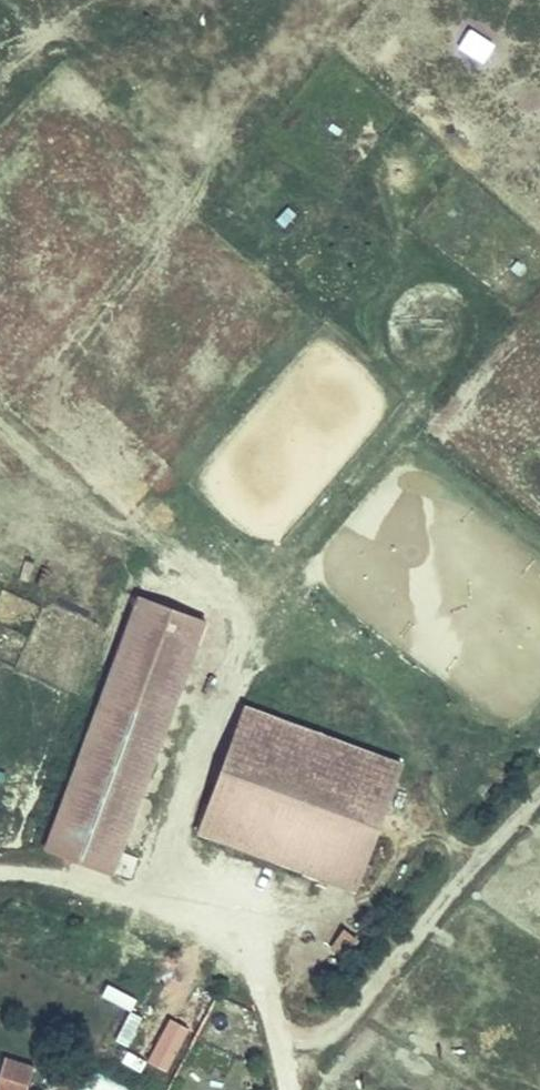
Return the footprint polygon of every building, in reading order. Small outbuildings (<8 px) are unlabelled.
[(483,65),(496,44),(468,28),(456,49),(483,65)] [(137,803),(201,619),(134,595),(72,774),(137,803)] [(457,708),(529,708),(529,695),(539,695),(539,671),(504,671),(504,644),(491,644),(491,657),(457,657),(457,708)] [(355,885),(399,759),(242,704),(198,829),(355,885)] [(27,799),(0,790),(0,815),(20,821),(27,799)] [(113,871),(125,838),(79,816),(60,807),(46,847),(113,871)] [(348,949),(356,937),(342,927),(334,939),(348,949)] [(33,1065),(2,1056),(0,1064),(0,1089),(26,1089),(33,1065)] [(87,1071),(79,1089),(134,1089),(87,1071)]
